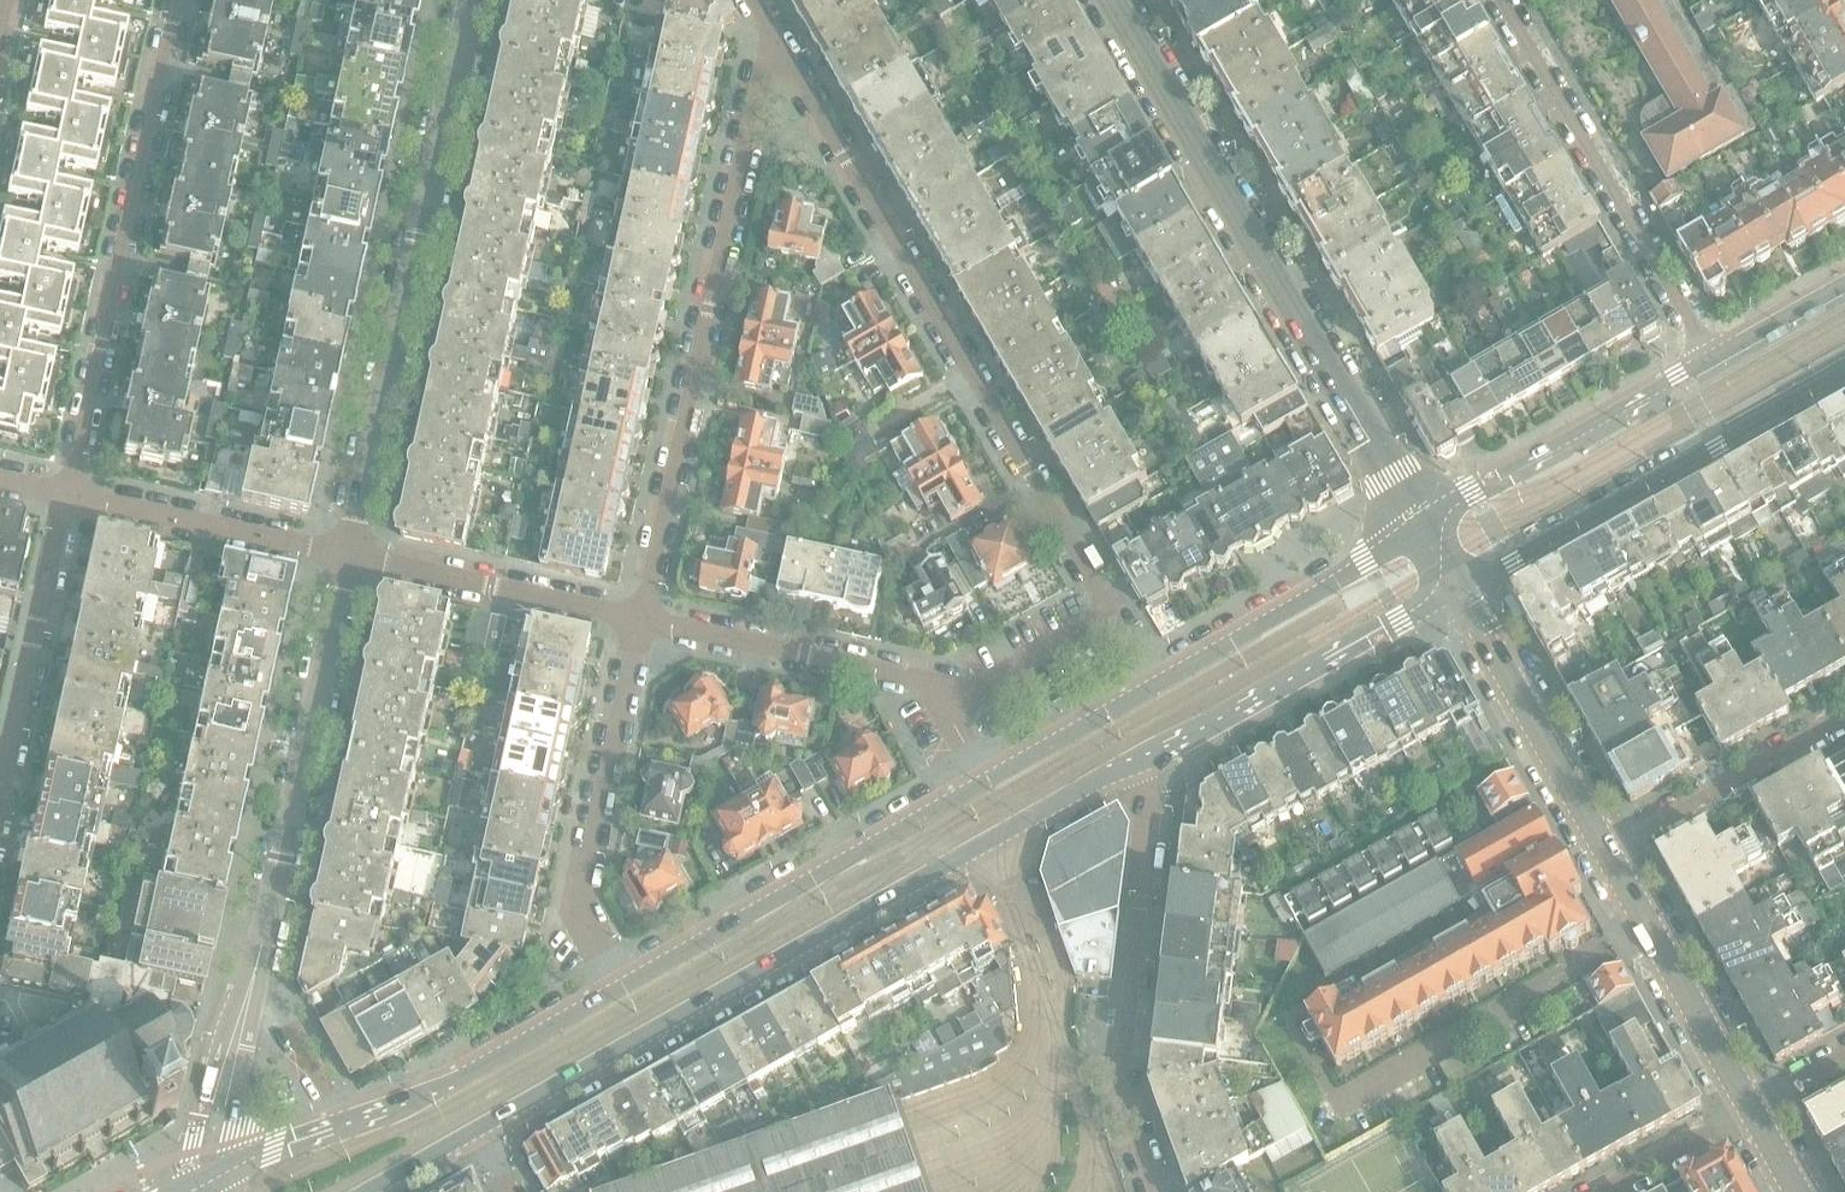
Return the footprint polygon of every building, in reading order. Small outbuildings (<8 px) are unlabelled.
[(92,15),(94,5),(69,0),(44,0),(41,16),(46,17),(44,28),(64,33),(63,37),(73,39),(74,34),(79,36),(83,22),(90,24),(92,15)] [(257,25),(263,26),(268,7),(264,6),(265,0),(215,0),(212,12),(209,12),(207,23),(206,27),(208,28),(201,62),(231,69),(227,89),(245,93),(247,94),(250,78),(248,78),(253,58),(256,59),(261,35),(255,34),(257,25)] [(354,8),(385,15),(382,30),(413,37),(421,0),(355,0),(354,8)] [(584,0),(520,0),(518,9),(548,15),(544,31),(575,39),(584,0)] [(722,0),(663,0),(670,11),(667,25),(723,36),(725,27),(735,22),(722,0)] [(870,0),(789,0),(827,65),(887,30),(870,0)] [(994,0),(990,3),(1021,56),(1025,53),(1031,64),(1086,32),(1068,0),(994,0)] [(1178,17),(1190,38),(1191,37),(1199,51),(1202,51),(1259,17),(1259,16),(1256,18),(1246,2),(1242,5),(1239,0),(1168,0),(1178,17)] [(1342,0),(1318,0),(1325,13),(1343,2),(1342,0)] [(1410,0),(1392,0),(1396,8),(1410,0)] [(1468,0),(1410,0),(1396,8),(1432,70),(1489,37),(1468,0)] [(1667,96),(1649,106),(1645,109),(1642,114),(1640,120),(1641,126),(1643,131),(1647,138),(1644,140),(1667,181),(1753,131),(1730,91),(1725,94),(1670,0),(1611,0),(1667,96)] [(1832,0),(1755,0),(1778,40),(1836,6),(1832,0)] [(1344,2),(1343,2),(1325,13),(1331,24),(1335,30),(1354,19),(1344,2)] [(347,13),(348,8),(348,7),(337,5),(335,11),(347,13)] [(1715,29),(1706,13),(1703,15),(1698,6),(1691,9),(1705,34),(1706,34),(1715,29)] [(1836,6),(1778,40),(1815,102),(1844,86),(1844,22),(1836,6)] [(308,21),(310,11),(298,8),(296,18),(308,21)] [(350,24),(344,52),(406,66),(413,37),(382,30),(385,15),(354,8),(350,24)] [(568,71),(575,39),(544,31),(548,15),(518,9),(507,58),(568,71)] [(131,35),(126,33),(128,23),(108,18),(109,14),(99,12),(98,16),(92,15),(90,24),(83,22),(79,36),(77,45),(126,56),(131,35)] [(1329,24),(1324,15),(1313,21),(1318,30),(1329,24)] [(1300,78),(1285,52),(1270,27),(1266,28),(1259,17),(1202,51),(1201,56),(1206,64),(1210,66),(1236,110),(1235,115),(1240,123),(1244,124),(1245,125),(1304,92),(1297,80),(1300,78)] [(300,58),(304,43),(308,24),(308,23),(297,20),(289,56),(300,58)] [(953,41),(942,21),(930,28),(941,48),(953,41)] [(710,97),(716,67),(719,55),(724,53),(728,49),(727,43),(722,39),(723,36),(667,25),(661,24),(644,101),(706,114),(706,113),(712,111),(716,107),(714,101),(710,97)] [(1313,53),(1340,38),(1335,30),(1331,24),(1305,39),(1313,53)] [(1705,34),(1703,36),(1712,51),(1713,50),(1725,43),(1719,33),(1716,28),(1715,29),(1706,34),(1705,34)] [(930,104),(887,30),(827,65),(870,139),(930,104)] [(1130,107),(1099,54),(1086,32),(1031,64),(1038,75),(1034,77),(1065,130),(1069,128),(1075,139),(1130,107)] [(597,49),(599,38),(599,37),(584,34),(582,46),(597,49)] [(1526,99),(1489,37),(1432,70),(1469,132),(1526,99)] [(977,58),(993,49),(987,40),(971,49),(977,58)] [(961,54),(953,41),(941,48),(940,49),(948,62),(961,54)] [(633,43),(631,50),(648,54),(649,47),(633,43)] [(121,77),(126,56),(77,45),(75,55),(73,64),(81,67),(78,79),(84,80),(83,84),(93,87),(94,82),(114,87),(116,76),(121,77)] [(78,79),(81,67),(73,64),(75,55),(70,54),(71,49),(61,47),(60,51),(40,47),(37,57),(32,56),(27,78),(76,88),(78,79)] [(631,50),(630,56),(646,60),(648,54),(631,50)] [(344,52),(338,81),(369,88),(366,103),(397,110),(406,66),(344,52)] [(558,117),(568,71),(507,58),(500,89),(530,96),(527,110),(558,117)] [(296,77),(294,88),(313,92),(315,81),(296,77)] [(315,81),(313,92),(334,97),(331,111),(328,125),(390,139),(397,110),(366,103),(369,88),(338,81),(316,77),(315,81)] [(71,108),(74,98),(76,88),(27,78),(23,99),(28,100),(25,111),(46,115),(45,119),(55,122),(56,117),(61,118),(64,107),(71,108)] [(1767,91),(1763,83),(1752,90),(1757,97),(1767,91)] [(239,137),(244,116),(240,115),(245,93),(227,89),(226,94),(195,88),(188,122),(185,121),(182,137),(184,137),(177,169),(226,180),(229,165),(232,166),(237,146),(231,144),(233,136),(239,137)] [(551,150),(558,117),(527,110),(530,96),(500,89),(490,137),(551,150)] [(1344,153),(1328,127),(1314,102),(1310,103),(1304,92),(1245,125),(1245,126),(1244,130),(1250,140),(1253,141),(1280,185),(1279,190),(1284,197),(1288,199),(1289,201),(1325,179),(1347,166),(1341,155),(1344,153)] [(1442,101),(1438,93),(1431,97),(1431,99),(1434,105),(1442,101)] [(113,117),(108,116),(110,105),(90,101),(91,97),(81,95),(80,99),(74,98),(71,108),(64,107),(61,118),(59,128),(108,139),(113,117)] [(1436,109),(1434,105),(1431,99),(1422,104),(1428,114),(1436,109)] [(1562,161),(1526,99),(1469,132),(1505,194),(1562,161)] [(693,175),(702,133),(708,131),(711,126),(710,121),(705,117),(706,114),(644,101),(628,179),(689,192),(689,191),(695,189),(699,184),(697,179),(693,175)] [(1450,114),(1442,101),(1434,105),(1436,109),(1442,119),(1450,114)] [(974,177),(930,104),(870,139),(914,213),(974,177)] [(992,115),(992,109),(988,105),(982,105),(978,109),(978,115),(983,119),(988,119),(992,115)] [(1174,181),(1130,107),(1075,139),(1082,150),(1078,152),(1108,205),(1113,203),(1119,213),(1174,181)] [(1034,123),(1046,115),(1042,109),(1030,117),(1034,123)] [(579,129),(582,118),(582,117),(567,114),(564,126),(579,129)] [(964,134),(975,128),(972,123),(961,129),(964,134)] [(328,125),(322,154),(352,161),(348,178),(380,185),(381,183),(390,139),(328,125)] [(1395,137),(1389,126),(1378,133),(1384,144),(1395,137)] [(615,127),(613,133),(629,136),(631,130),(615,127)] [(103,160),(108,139),(59,128),(57,138),(54,148),(63,150),(60,162),(66,163),(65,167),(75,169),(76,165),(96,170),(98,159),(103,160)] [(968,140),(978,134),(975,128),(964,134),(968,140)] [(1773,128),(1764,133),(1772,147),(1781,143),(1773,128)] [(58,171),(60,162),(63,150),(54,148),(57,138),(51,136),(52,132),(42,130),(42,134),(21,129),(19,140),(14,139),(9,160),(58,171)] [(278,160),(281,145),(284,132),(273,130),(265,166),(276,169),(278,160)] [(1836,146),(1829,136),(1826,135),(1816,141),(1818,143),(1817,144),(1844,191),(1844,141),(1836,146)] [(540,199),(551,150),(490,137),(482,171),(512,178),(509,192),(540,199)] [(994,166),(1016,152),(1009,140),(987,153),(994,166)] [(1817,144),(1809,149),(1808,153),(1811,157),(1797,166),(1803,175),(1832,225),(1834,224),(1837,225),(1844,220),(1844,191),(1817,144)] [(298,165),(300,156),(301,150),(281,145),(278,160),(298,165)] [(316,159),(317,153),(301,150),(300,156),(316,159)] [(322,154),(312,198),(374,212),(380,185),(348,178),(352,161),(322,154)] [(53,190),(56,181),(58,171),(9,160),(4,182),(10,183),(7,194),(28,198),(27,202),(37,204),(38,200),(43,201),(47,188),(53,190)] [(1599,224),(1562,161),(1505,194),(1506,195),(1496,201),(1517,236),(1523,232),(1526,230),(1542,257),(1543,256),(1556,249),(1579,236),(1588,231),(1599,224)] [(1718,174),(1710,162),(1699,169),(1707,182),(1718,174)] [(1387,228),(1372,201),(1358,176),(1354,178),(1347,166),(1325,179),(1289,201),(1289,206),(1293,214),(1298,216),(1324,260),(1323,264),(1328,273),(1332,274),(1390,240),(1384,230),(1387,228)] [(213,226),(215,216),(221,218),(225,198),(222,197),(226,180),(177,169),(170,205),(167,204),(164,216),(164,219),(166,220),(159,254),(189,261),(188,266),(206,271),(210,249),(214,249),(219,227),(213,226)] [(1741,169),(1735,173),(1740,182),(1747,178),(1741,169)] [(533,230),(540,199),(509,192),(512,178),(482,171),(472,216),(533,230)] [(1832,225),(1803,175),(1780,188),(1808,239),(1832,225)] [(1808,239),(1780,188),(1777,184),(1776,185),(1772,180),(1761,187),(1757,182),(1753,181),(1750,176),(1747,178),(1740,182),(1741,183),(1781,249),(1787,245),(1790,250),(1794,247),(1797,248),(1805,244),(1806,240),(1808,239)] [(95,200),(89,199),(92,188),(72,184),(72,180),(63,177),(62,182),(56,181),(53,190),(47,188),(43,201),(41,211),(90,221),(95,200)] [(1003,227),(974,177),(914,213),(948,273),(949,273),(958,287),(1015,256),(1029,247),(1014,221),(1003,227)] [(676,252),(685,210),(691,208),(694,204),(693,198),(688,195),(689,192),(628,179),(610,257),(672,271),(672,268),(678,266),(682,262),(680,256),(676,252)] [(1040,190),(1034,180),(1020,189),(1026,198),(1040,190)] [(1393,190),(1387,180),(1374,188),(1379,198),(1393,190)] [(1216,253),(1174,181),(1119,213),(1117,214),(1159,287),(1216,253)] [(1677,199),(1683,196),(1675,182),(1649,196),(1658,211),(1677,199)] [(1781,249),(1741,183),(1732,188),(1731,192),(1733,196),(1721,205),(1724,210),(1756,263),(1757,262),(1761,263),(1769,258),(1770,255),(1781,249)] [(1064,193),(1058,184),(1045,192),(1050,201),(1064,193)] [(586,192),(584,202),(593,204),(596,194),(586,192)] [(561,209),(564,198),(564,197),(549,194),(546,206),(561,209)] [(1731,277),(1700,225),(1683,196),(1677,199),(1688,217),(1682,221),(1688,231),(1682,235),(1675,223),(1668,227),(1708,296),(1710,294),(1710,295),(1714,298),(1716,298),(1721,298),(1722,297),(1725,293),(1725,292),(1724,287),(1724,286),(1726,285),(1724,282),(1731,277)] [(364,256),(374,212),(312,198),(306,225),(336,232),(332,249),(364,256)] [(584,202),(582,211),(582,212),(591,214),(593,204),(584,202)] [(1007,216),(1021,209),(1018,203),(1004,210),(1007,216)] [(840,260),(828,239),(824,238),(825,234),(811,231),(816,212),(779,204),(773,234),(769,236),(767,245),(770,248),(769,251),(817,262),(816,267),(818,271),(813,274),(821,288),(845,274),(838,262),(840,260)] [(1468,218),(1460,205),(1444,215),(1452,227),(1468,218)] [(1756,263),(1724,210),(1700,225),(1731,277),(1742,272),(1745,272),(1753,268),(1754,264),(1756,263)] [(85,243),(90,221),(41,211),(39,220),(36,230),(45,232),(42,244),(48,245),(47,250),(57,252),(57,248),(78,252),(80,242),(85,243)] [(45,232),(36,230),(39,220),(33,219),(34,215),(24,212),(23,216),(3,212),(1,223),(0,223),(0,245),(40,254),(42,244),(45,232)] [(258,251),(266,215),(255,213),(247,248),(258,251)] [(523,277),(533,230),(472,216),(465,248),(496,254),(492,270),(523,277)] [(1047,234),(1060,226),(1055,218),(1042,226),(1047,234)] [(274,235),(276,223),(265,220),(263,233),(274,235)] [(364,256),(332,249),(336,232),(306,225),(296,271),(358,284),(364,256)] [(1485,249),(1478,236),(1461,233),(1457,236),(1470,258),(1485,249)] [(1587,250),(1579,237),(1565,245),(1573,258),(1587,250)] [(1430,302),(1401,252),(1398,254),(1390,240),(1332,274),(1333,276),(1331,278),(1339,292),(1342,290),(1367,335),(1365,336),(1373,350),(1376,349),(1377,350),(1385,346),(1404,335),(1419,326),(1434,318),(1426,304),(1430,302)] [(38,263),(40,254),(0,245),(0,279),(9,281),(8,285),(18,287),(19,283),(25,284),(28,272),(35,274),(38,263)] [(516,309),(523,277),(492,270),(496,254),(465,248),(455,295),(516,309)] [(1661,331),(1614,250),(1603,256),(1613,274),(1604,279),(1636,334),(1640,343),(1642,342),(1645,346),(1659,338),(1660,332),(1661,331)] [(1475,268),(1489,260),(1484,252),(1470,260),(1475,268)] [(1256,322),(1216,253),(1159,287),(1199,354),(1256,322)] [(1038,292),(1024,268),(1023,268),(1015,256),(958,287),(957,288),(1001,363),(1071,322),(1050,285),(1038,292)] [(659,330),(668,288),(674,286),(677,281),(676,276),(671,272),(672,271),(610,257),(593,334),(655,348),(655,346),(661,344),(665,339),(663,334),(659,330)] [(76,283),(71,282),(74,271),(53,266),(54,262),(44,260),(43,265),(38,263),(35,274),(28,272),(25,284),(23,294),(72,304),(76,283)] [(197,328),(202,306),(198,305),(203,286),(205,286),(208,271),(206,271),(188,266),(183,286),(153,280),(145,314),(143,313),(140,325),(139,329),(142,329),(135,362),(184,373),(187,358),(190,359),(195,337),(189,336),(191,327),(197,328)] [(547,278),(548,270),(533,266),(532,275),(547,278)] [(1091,281),(1083,267),(1064,278),(1068,286),(1077,289),(1091,281)] [(576,282),(578,270),(568,268),(566,280),(576,282)] [(348,329),(358,284),(296,271),(289,300),(320,306),(317,321),(348,329)] [(1123,307),(1103,273),(1092,279),(1112,313),(1123,307)] [(554,291),(557,280),(547,278),(532,275),(529,286),(554,291)] [(1558,303),(1546,283),(1544,284),(1539,275),(1535,277),(1552,306),(1558,303)] [(1636,334),(1604,279),(1606,284),(1584,297),(1613,347),(1614,347),(1616,350),(1621,352),(1631,346),(1631,341),(1630,338),(1636,334)] [(801,323),(787,320),(791,301),(755,293),(749,323),(745,325),(743,334),(746,337),(745,340),(795,351),(801,323)] [(67,325),(72,304),(23,294),(21,303),(18,313),(27,315),(24,327),(29,328),(28,333),(38,335),(39,331),(59,335),(62,324),(67,325)] [(898,329),(894,321),(890,321),(874,294),(843,313),(853,330),(841,337),(854,360),(898,335),(897,333),(898,329)] [(27,315),(18,313),(21,303),(15,302),(16,297),(6,295),(5,299),(0,298),(0,332),(22,336),(24,327),(27,315)] [(506,357),(516,311),(516,309),(455,295),(447,328),(478,335),(475,351),(506,357)] [(1613,347),(1584,297),(1562,310),(1591,361),(1613,347)] [(342,357),(348,329),(317,321),(320,306),(289,300),(280,344),(342,357)] [(1469,311),(1463,301),(1451,309),(1457,318),(1469,311)] [(1591,361),(1562,310),(1539,324),(1568,374),(1591,361)] [(1545,387),(1516,338),(1510,327),(1501,313),(1496,315),(1505,330),(1501,332),(1507,342),(1493,350),(1522,401),(1545,387)] [(234,360),(239,335),(242,321),(231,319),(223,358),(234,360)] [(1104,404),(1060,330),(1071,323),(1071,322),(1001,363),(1045,438),(1104,404)] [(1309,412),(1256,322),(1199,354),(1241,426),(1230,432),(1231,434),(1241,451),(1285,425),(1294,421),(1309,412)] [(1568,374),(1539,324),(1516,338),(1545,387),(1568,374)] [(1408,344),(1423,335),(1419,326),(1404,335),(1408,344)] [(499,390),(506,357),(475,351),(478,335),(447,328),(437,376),(499,390)] [(1117,343),(1109,330),(1098,336),(1106,349),(1117,343)] [(20,346),(22,336),(0,332),(0,370),(1,365),(7,367),(10,356),(17,358),(20,346)] [(642,408),(651,365),(657,364),(660,359),(659,354),(654,350),(655,348),(593,334),(576,412),(638,425),(638,423),(644,421),(648,417),(646,412),(642,408)] [(923,377),(907,350),(909,346),(904,339),(900,338),(898,335),(854,360),(874,395),(886,388),(891,395),(900,390),(905,397),(920,388),(918,380),(923,377)] [(790,370),(795,351),(745,340),(744,343),(741,344),(738,353),(741,357),(735,387),(771,394),(773,385),(788,389),(792,370),(790,370)] [(58,365),(53,364),(56,353),(35,349),(36,345),(26,343),(25,347),(20,346),(17,358),(10,356),(7,367),(5,376),(54,387),(58,365)] [(332,402),(342,357),(280,344),(274,371),(304,377),(300,395),(332,402)] [(578,369),(579,363),(563,360),(566,349),(553,346),(549,363),(557,365),(578,369)] [(1392,358),(1385,346),(1377,350),(1376,355),(1382,365),(1392,358)] [(547,363),(550,350),(537,347),(535,354),(514,349),(511,360),(527,363),(529,357),(532,358),(535,359),(546,362),(547,363)] [(1522,401),(1493,350),(1470,363),(1499,414),(1522,401)] [(837,370),(830,359),(826,352),(812,360),(818,381),(837,370)] [(1499,414),(1470,363),(1465,354),(1442,368),(1446,377),(1476,428),(1499,414)] [(544,368),(546,362),(535,359),(532,358),(530,365),(544,368)] [(1458,448),(1458,447),(1425,390),(1407,360),(1386,373),(1438,460),(1441,458),(1446,460),(1454,456),(1455,450),(1458,448)] [(171,418),(173,410),(179,412),(183,391),(180,390),(184,373),(135,362),(127,397),(125,396),(121,412),(128,413),(123,435),(128,436),(125,454),(178,465),(179,458),(188,460),(186,467),(203,471),(208,447),(186,442),(190,423),(171,418)] [(554,377),(557,365),(549,363),(546,375),(554,377)] [(251,383),(254,368),(233,364),(230,379),(251,383)] [(332,402),(300,395),(304,377),(274,371),(263,417),(325,431),(332,402)] [(54,387),(5,376),(3,386),(0,400),(0,433),(15,436),(16,431),(27,433),(32,413),(42,415),(44,407),(49,408),(54,387)] [(488,437),(499,390),(437,376),(430,408),(461,415),(458,431),(488,437)] [(1476,428),(1446,377),(1425,390),(1458,447),(1463,445),(1470,441),(1473,439),(1474,438),(1470,431),(1476,428)] [(234,398),(238,381),(229,379),(225,396),(234,398)] [(827,421),(820,401),(796,396),(792,413),(827,421)] [(1184,414),(1174,396),(1163,402),(1174,420),(1184,414)] [(1843,402),(1818,416),(1819,417),(1844,461),(1844,406),(1843,402)] [(216,441),(223,408),(224,405),(212,403),(205,438),(216,441)] [(1139,466),(1105,406),(1104,404),(1045,438),(1089,513),(1137,486),(1141,483),(1147,480),(1139,466)] [(481,469),(488,437),(458,431),(461,415),(430,408),(419,455),(481,469)] [(625,485),(634,443),(639,441),(643,437),(642,431),(637,427),(638,425),(576,412),(559,489),(621,502),(621,501),(627,499),(631,495),(629,489),(625,485)] [(1206,447),(1186,413),(1184,414),(1174,420),(1193,455),(1206,447)] [(316,475),(325,431),(263,417),(257,445),(289,452),(286,468),(316,475)] [(1819,417),(1796,430),(1822,476),(1841,465),(1844,471),(1844,461),(1819,417)] [(788,448),(774,445),(779,426),(743,418),(736,448),(732,450),(730,459),(733,462),(732,465),(782,475),(788,448)] [(829,441),(832,424),(804,418),(800,434),(829,441)] [(871,440),(862,424),(859,426),(854,418),(835,429),(839,437),(838,438),(846,453),(846,454),(871,440)] [(957,459),(959,456),(954,448),(950,447),(946,441),(948,437),(940,424),(936,424),(934,421),(891,447),(904,470),(893,476),(903,494),(958,462),(957,459)] [(1336,457),(1323,435),(1314,421),(1299,429),(1294,421),(1285,425),(1294,440),(1334,504),(1335,503),(1334,502),(1353,492),(1350,488),(1353,486),(1336,457)] [(1822,476),(1796,430),(1772,444),(1804,500),(1806,503),(1830,489),(1822,476)] [(561,447),(564,436),(549,432),(546,444),(561,447)] [(1283,526),(1254,474),(1242,453),(1241,451),(1231,434),(1185,460),(1203,492),(1238,552),(1244,548),(1244,549),(1254,549),(1272,539),(1277,531),(1276,530),(1283,526)] [(864,463),(879,454),(871,440),(846,454),(846,453),(843,455),(853,483),(870,473),(864,463)] [(1334,504),(1294,440),(1273,453),(1277,461),(1307,512),(1308,512),(1309,513),(1318,513),(1334,504)] [(306,516),(316,475),(286,468),(289,452),(257,445),(252,444),(240,502),(306,516)] [(1804,500),(1772,444),(1749,457),(1780,513),(1796,504),(1802,516),(1811,510),(1806,503),(1804,500)] [(470,519),(481,469),(419,455),(412,489),(444,497),(439,512),(470,519)] [(1780,513),(1749,457),(1725,470),(1753,517),(1767,509),(1772,518),(1780,513)] [(1307,512),(1277,461),(1254,474),(1283,526),(1290,522),(1291,523),(1300,523),(1305,515),(1304,514),(1307,512)] [(983,503),(967,477),(969,473),(964,465),(960,465),(958,462),(903,494),(914,512),(925,506),(929,512),(941,505),(951,522),(983,503)] [(776,503),(782,475),(732,465),(732,468),(728,470),(726,479),(729,482),(722,512),(749,518),(745,532),(774,538),(778,523),(758,519),(762,500),(776,503)] [(225,499),(232,472),(210,466),(204,494),(225,499)] [(1753,517),(1725,470),(1702,484),(1728,529),(1746,519),(1752,528),(1757,525),(1753,517)] [(811,489),(813,482),(794,478),(792,486),(811,489)] [(1728,529),(1702,484),(1678,497),(1710,552),(1734,538),(1728,529)] [(1125,515),(1147,503),(1137,486),(1089,513),(1099,530),(1125,515)] [(464,551),(470,519),(439,512),(444,497),(412,489),(401,537),(464,551)] [(604,581),(617,520),(623,518),(626,514),(625,509),(620,505),(621,502),(559,489),(547,544),(540,568),(604,581)] [(1238,552),(1203,492),(1180,505),(1185,513),(1216,564),(1216,565),(1226,565),(1231,557),(1230,556),(1238,552)] [(1710,552),(1678,497),(1655,510),(1654,511),(1681,557),(1696,548),(1702,557),(1710,552)] [(27,546),(20,545),(25,521),(21,513),(0,509),(0,619),(11,621),(15,601),(27,546)] [(1681,557),(1654,511),(1655,510),(1654,509),(1630,522),(1656,568),(1671,560),(1677,569),(1686,564),(1681,557)] [(1216,564),(1185,513),(1162,526),(1192,577),(1198,574),(1198,575),(1208,575),(1213,567),(1212,566),(1216,564)] [(1192,577),(1162,526),(1157,516),(1156,515),(1144,522),(1151,532),(1139,539),(1169,591),(1170,590),(1170,591),(1180,591),(1184,583),(1184,582),(1192,577)] [(524,541),(528,520),(514,517),(510,538),(524,541)] [(1036,564),(1030,552),(1034,550),(1028,538),(1023,541),(1013,522),(971,546),(994,587),(1001,589),(1011,584),(1013,577),(1036,564)] [(1662,577),(1656,568),(1630,522),(1606,536),(1633,581),(1652,570),(1657,580),(1662,577)] [(151,572),(158,543),(97,530),(79,610),(82,611),(140,624),(146,596),(179,603),(182,591),(162,586),(149,584),(151,572)] [(747,599),(757,550),(771,552),(773,553),(776,538),(774,538),(745,532),(744,532),(741,546),(730,544),(727,557),(708,553),(705,565),(697,563),(693,581),(701,583),(700,589),(730,596),(731,599),(741,601),(744,599),(747,599)] [(904,536),(886,546),(897,568),(916,557),(907,541),(904,536)] [(1169,591),(1139,539),(1126,547),(1123,541),(1119,543),(1115,536),(1105,541),(1143,605),(1145,604),(1148,608),(1168,596),(1166,592),(1169,591)] [(1633,581),(1606,536),(1582,549),(1609,596),(1628,584),(1633,593),(1638,590),(1633,581)] [(1843,543),(1839,545),(1835,538),(1829,542),(1833,549),(1830,551),(1837,564),(1822,573),(1842,607),(1822,619),(1844,658),(1844,546),(1843,543)] [(825,605),(836,555),(789,545),(778,594),(781,595),(786,598),(794,599),(800,599),(809,601),(814,606),(821,604),(825,605)] [(1609,596),(1582,549),(1559,563),(1559,564),(1586,609),(1604,597),(1609,607),(1614,604),(1609,596)] [(198,582),(205,553),(190,550),(185,578),(198,582)] [(872,615),(884,565),(836,555),(825,605),(829,606),(834,610),(841,608),(850,610),(855,613),(863,614),(869,614),(872,615)] [(288,602),(295,573),(222,557),(216,586),(226,589),(288,602)] [(962,599),(975,592),(960,564),(946,572),(941,562),(931,567),(925,557),(917,561),(923,572),(916,576),(923,588),(905,598),(923,630),(950,615),(954,616),(962,612),(963,608),(966,606),(962,599)] [(1586,609),(1559,564),(1535,578),(1563,624),(1581,612),(1587,621),(1591,619),(1586,609)] [(182,591),(185,578),(165,574),(162,586),(182,591)] [(199,614),(205,585),(205,583),(198,582),(185,578),(182,591),(179,603),(177,614),(185,616),(197,619),(198,613),(199,614)] [(1576,646),(1563,624),(1535,578),(1516,589),(1516,590),(1515,595),(1514,595),(1571,698),(1597,683),(1592,673),(1576,646)] [(1822,619),(1804,628),(1778,583),(1765,590),(1763,589),(1762,589),(1748,597),(1775,645),(1755,656),(1762,667),(1763,667),(1783,702),(1844,667),(1844,658),(1822,619)] [(278,647),(288,602),(226,589),(220,616),(251,623),(248,640),(278,647)] [(446,631),(452,607),(389,593),(381,628),(412,634),(409,649),(440,656),(446,631)] [(1722,597),(1708,605),(1714,617),(1715,618),(1729,610),(1737,605),(1736,603),(1730,593),(1722,597)] [(126,704),(143,625),(140,624),(82,611),(64,691),(126,704)] [(1704,622),(1698,611),(1685,618),(1691,629),(1704,622)] [(484,653),(492,616),(474,612),(465,655),(483,659),(484,653)] [(278,647),(248,640),(251,623),(220,616),(210,662),(272,675),(278,647)] [(499,657),(507,619),(492,616),(484,653),(499,657)] [(578,698),(591,637),(528,623),(524,649),(512,703),(574,716),(574,714),(580,712),(583,708),(582,702),(578,698)] [(433,688),(440,656),(409,649),(412,634),(381,628),(371,676),(433,688)] [(1763,667),(1762,667),(1744,677),(1724,643),(1721,644),(1718,640),(1707,646),(1710,651),(1695,660),(1715,694),(1696,705),(1702,716),(1722,751),(1789,713),(1783,702),(1763,667)] [(461,667),(463,656),(463,655),(448,652),(446,664),(461,667)] [(1490,731),(1478,709),(1450,658),(1442,656),(1438,658),(1437,656),(1423,664),(1423,665),(1421,666),(1422,667),(1450,719),(1470,755),(1471,756),(1457,764),(1457,763),(1446,769),(1422,783),(1432,800),(1456,786),(1456,787),(1472,778),(1480,772),(1506,759),(1490,731)] [(164,672),(166,663),(155,660),(153,669),(164,672)] [(262,719),(272,675),(210,662),(204,690),(236,696),(232,713),(262,719)] [(1450,719),(1422,667),(1419,669),(1416,665),(1408,666),(1404,672),(1405,677),(1397,681),(1428,737),(1440,730),(1438,726),(1450,719)] [(1645,722),(1680,702),(1672,687),(1683,681),(1675,667),(1629,692),(1618,671),(1607,677),(1597,683),(1571,698),(1611,769),(1656,741),(1645,722)] [(164,672),(153,669),(148,668),(145,681),(161,685),(164,672)] [(1607,677),(1602,668),(1592,673),(1597,683),(1607,677)] [(422,737),(433,688),(371,676),(364,708),(395,715),(391,730),(422,737)] [(177,690),(179,680),(164,677),(162,686),(177,690)] [(731,711),(713,683),(711,684),(705,681),(698,681),(694,688),(695,695),(671,710),(674,719),(681,725),(689,738),(712,723),(718,726),(725,726),(729,720),(728,713),(731,711)] [(1428,737),(1397,681),(1388,686),(1385,683),(1378,684),(1373,690),(1374,694),(1372,696),(1400,747),(1413,739),(1416,744),(1428,737)] [(493,697),(495,685),(477,682),(475,693),(493,697)] [(174,701),(177,690),(162,686),(159,697),(174,701)] [(812,715),(812,706),(812,705),(785,699),(782,693),(777,688),(770,690),(766,695),(763,695),(756,727),(759,728),(761,735),(766,739),(773,737),(777,732),(805,738),(808,723),(812,715)] [(262,719),(232,713),(236,696),(204,690),(194,735),(256,748),(262,719)] [(108,786),(126,704),(64,691),(46,772),(108,786)] [(1400,747),(1372,696),(1370,697),(1366,694),(1359,695),(1354,700),(1355,705),(1347,710),(1378,766),(1391,758),(1388,754),(1400,747)] [(560,776),(570,734),(575,732),(579,727),(577,722),(573,718),(574,716),(512,703),(496,780),(556,794),(557,792),(563,790),(566,785),(565,780),(560,776)] [(415,770),(422,737),(391,730),(395,715),(364,708),(353,756),(415,770)] [(1378,766),(1347,710),(1339,714),(1335,711),(1328,712),(1323,718),(1324,722),(1322,724),(1351,775),(1364,767),(1367,772),(1378,766)] [(738,750),(742,725),(728,722),(722,749),(732,751),(735,749),(738,750)] [(1351,775),(1322,724),(1320,725),(1316,722),(1309,723),(1304,729),(1305,733),(1297,738),(1328,794),(1341,787),(1338,782),(1351,775)] [(761,735),(759,728),(756,727),(742,725),(738,750),(754,753),(757,737),(761,735)] [(446,747),(448,735),(433,732),(431,744),(446,747)] [(1690,769),(1671,733),(1656,741),(1611,769),(1630,803),(1690,769)] [(246,794),(256,748),(194,735),(188,763),(219,770),(216,787),(246,794)] [(892,769),(876,740),(874,741),(868,738),(860,737),(857,743),(857,750),(832,764),(840,778),(843,787),(848,793),(873,779),(879,783),(886,783),(890,777),(890,770),(892,769)] [(146,750),(148,740),(138,738),(136,748),(146,750)] [(1328,794),(1297,738),(1289,743),(1285,739),(1278,740),(1274,746),(1275,751),(1272,752),(1300,801),(1311,794),(1316,802),(1328,794)] [(157,762),(162,741),(152,739),(147,759),(157,762)] [(1300,801),(1272,752),(1270,753),(1266,750),(1259,751),(1255,757),(1256,761),(1247,766),(1276,818),(1299,805),(1298,802),(1300,801)] [(828,779),(822,767),(829,763),(822,752),(805,763),(817,786),(828,779)] [(737,765),(731,755),(724,759),(730,769),(737,765)] [(405,818),(415,770),(353,756),(346,787),(377,794),(374,812),(405,818)] [(709,780),(713,762),(713,761),(692,757),(688,775),(709,780)] [(154,772),(157,762),(147,759),(143,779),(147,780),(149,770),(154,772)] [(817,786),(805,763),(798,761),(790,766),(804,793),(817,786)] [(246,794),(216,787),(219,770),(188,763),(178,807),(240,821),(246,794)] [(1844,809),(1826,775),(1820,763),(1750,802),(1753,807),(1755,806),(1764,822),(1778,846),(1797,836),(1820,874),(1821,873),(1824,879),(1837,872),(1833,867),(1844,859),(1844,852),(1827,819),(1844,809)] [(1826,775),(1844,809),(1844,810),(1844,764),(1826,775)] [(1276,818),(1247,766),(1239,771),(1238,768),(1221,778),(1252,833),(1276,818)] [(683,797),(689,795),(694,790),(692,783),(687,778),(687,775),(655,768),(654,771),(648,773),(643,778),(645,785),(650,790),(644,817),(653,821),(662,821),(677,824),(683,797)] [(91,865),(108,786),(46,772),(29,850),(29,851),(87,864),(91,865)] [(1530,798),(1515,772),(1479,792),(1497,825),(1500,829),(1534,809),(1532,805),(1529,799),(1530,798)] [(802,810),(796,807),(789,807),(775,782),(760,791),(755,782),(740,791),(731,774),(721,780),(732,798),(741,793),(744,800),(770,843),(800,826),(798,824),(802,817),(802,810)] [(1252,833),(1221,778),(1206,787),(1200,781),(1188,788),(1179,860),(1242,868),(1244,855),(1237,854),(1238,846),(1248,847),(1254,844),(1263,859),(1268,856),(1261,845),(1260,846),(1257,842),(1252,833)] [(543,853),(550,824),(553,811),(558,809),(562,805),(560,800),(556,796),(556,794),(496,780),(479,858),(540,871),(540,869),(545,867),(549,863),(548,857),(543,853)] [(405,818),(374,812),(377,794),(346,787),(336,834),(398,848),(405,818)] [(453,793),(450,807),(464,810),(465,806),(467,796),(453,793)] [(770,843),(744,800),(715,817),(729,841),(725,847),(725,854),(731,858),(738,858),(739,860),(770,843)] [(1063,841),(1053,873),(1077,927),(1120,915),(1131,908),(1142,825),(1129,805),(1063,841)] [(464,810),(464,811),(480,815),(480,814),(481,809),(465,806),(464,810)] [(230,865),(240,821),(178,807),(172,837),(204,843),(200,858),(230,865)] [(130,830),(134,813),(114,808),(110,825),(130,830)] [(1337,1068),(1454,1003),(1547,950),(1550,954),(1563,946),(1565,949),(1571,951),(1577,948),(1579,941),(1577,938),(1590,931),(1572,899),(1582,893),(1534,809),(1500,829),(1439,863),(1325,927),(1303,938),(1305,941),(1325,978),(1478,893),(1496,925),(1475,937),(1473,932),(1432,955),(1434,960),(1427,964),(1403,977),(1401,972),(1360,995),(1362,1000),(1342,1011),(1335,998),(1324,1004),(1306,1014),(1337,1068)] [(425,826),(428,815),(414,812),(411,823),(425,826)] [(1437,816),(1411,830),(1427,859),(1428,858),(1422,849),(1430,845),(1435,854),(1453,844),(1437,816)] [(1766,858),(1763,853),(1777,845),(1778,846),(1764,822),(1716,848),(1707,831),(1708,831),(1706,827),(1658,853),(1698,923),(1744,897),(1733,877),(1750,867),(1766,858)] [(138,828),(137,833),(150,836),(151,831),(138,828)] [(1411,830),(1385,844),(1401,873),(1402,872),(1397,863),(1405,859),(1410,868),(1427,859),(1411,830)] [(682,877),(676,871),(671,864),(666,855),(671,837),(640,831),(636,847),(641,848),(640,851),(650,867),(643,871),(637,868),(630,868),(626,874),(626,881),(624,882),(641,911),(643,910),(649,913),(656,913),(660,907),(660,900),(684,886),(682,877)] [(129,832),(127,838),(128,838),(136,840),(136,839),(149,842),(150,836),(137,833),(130,832),(129,832)] [(387,897),(398,850),(398,848),(336,834),(328,868),(360,875),(356,891),(387,897)] [(223,895),(230,865),(200,858),(204,843),(172,837),(162,881),(223,895)] [(1385,844),(1360,859),(1376,887),(1377,887),(1372,877),(1379,873),(1385,882),(1401,873),(1385,844)] [(70,944),(87,864),(29,851),(29,850),(27,849),(9,930),(63,942),(70,944)] [(534,897),(540,871),(479,858),(476,871),(481,872),(479,886),(534,897)] [(1360,859),(1335,873),(1351,901),(1352,901),(1346,891),(1354,887),(1359,896),(1376,887),(1360,859)] [(1241,880),(1242,868),(1179,860),(1175,887),(1233,892),(1234,879),(1241,880)] [(1834,867),(1841,878),(1844,876),(1844,860),(1834,867)] [(380,930),(387,897),(356,891),(360,875),(328,868),(318,915),(376,929),(380,930)] [(451,879),(452,871),(442,869),(441,877),(451,879)] [(1335,873),(1310,887),(1326,915),(1327,915),(1321,905),(1329,901),(1334,910),(1351,901),(1335,873)] [(223,895),(162,881),(143,876),(141,884),(130,881),(117,936),(129,939),(123,969),(176,980),(202,986),(206,967),(207,968),(223,895)] [(444,907),(448,887),(438,885),(434,904),(444,907)] [(527,928),(534,897),(479,886),(474,905),(470,904),(467,916),(527,928)] [(1232,981),(1238,937),(1244,893),(1233,892),(1175,887),(1165,971),(1228,981),(1232,981)] [(1310,887),(1284,901),(1295,920),(1304,915),(1309,924),(1326,915),(1310,887)] [(408,907),(411,895),(396,891),(393,904),(408,907)] [(1804,928),(1819,920),(1803,891),(1755,917),(1744,897),(1698,923),(1736,992),(1783,966),(1782,965),(1791,960),(1783,946),(1775,952),(1772,947),(1805,928),(1804,928)] [(1278,894),(1269,900),(1276,912),(1285,907),(1278,894)] [(113,910),(115,901),(98,897),(96,906),(113,910)] [(1111,982),(1119,912),(1111,897),(1107,899),(1109,901),(1094,910),(1062,928),(1060,925),(1057,927),(1076,978),(1111,982)] [(1001,939),(1002,938),(997,929),(998,928),(994,922),(993,922),(993,919),(986,908),(980,911),(973,901),(972,901),(965,899),(965,898),(945,909),(979,970),(995,960),(1001,970),(984,980),(1004,1015),(1014,1010),(1008,948),(1006,948),(1001,940),(1001,939)] [(443,916),(446,909),(434,905),(430,919),(437,920),(443,916)] [(979,970),(945,909),(944,909),(945,910),(925,922),(955,975),(963,988),(971,984),(978,995),(973,998),(977,1004),(972,1008),(976,1013),(984,1026),(1000,1018),(1004,1015),(984,980),(979,970)] [(373,944),(376,929),(318,915),(312,942),(346,951),(375,957),(377,945),(373,944)] [(521,954),(527,928),(467,916),(465,926),(470,927),(466,944),(479,947),(518,953),(521,954)] [(955,975),(925,922),(904,933),(934,986),(955,975)] [(59,960),(63,942),(9,930),(3,959),(0,959),(0,979),(87,999),(92,999),(98,969),(59,960)] [(934,986),(904,933),(883,945),(914,1000),(921,1011),(926,1008),(924,1005),(939,997),(933,986),(934,986)] [(361,972),(342,967),(346,951),(312,942),(302,987),(302,988),(308,997),(319,991),(340,980),(340,979),(348,980),(360,973),(361,972)] [(914,1000),(883,945),(861,958),(891,1011),(892,1012),(914,1000)] [(384,959),(396,952),(393,947),(381,954),(384,959)] [(476,1004),(518,953),(479,947),(457,972),(476,1004)] [(477,1007),(476,1004),(457,972),(449,957),(435,965),(433,961),(432,961),(426,950),(416,955),(422,967),(453,1021),(477,1007)] [(891,1011),(861,958),(841,969),(869,1020),(870,1023),(891,1011)] [(1635,988),(1619,961),(1584,981),(1598,1007),(1599,1009),(1615,999),(1635,988)] [(1844,995),(1844,964),(1844,962),(1838,962),(1794,987),(1783,966),(1736,992),(1776,1063),(1824,1036),(1822,1033),(1820,1034),(1811,1017),(1844,998),(1843,996),(1844,995)] [(186,1073),(185,1071),(185,1069),(183,1068),(177,1058),(185,1050),(187,1050),(189,1048),(187,1047),(189,1040),(189,1039),(191,1038),(191,1036),(189,1036),(187,1027),(189,1026),(188,1024),(186,1024),(180,1018),(180,1016),(178,1015),(177,1017),(169,1015),(168,1012),(167,1012),(173,987),(174,988),(175,985),(176,980),(123,969),(99,963),(98,969),(92,999),(87,999),(85,1009),(41,1035),(35,1023),(17,1033),(23,1045),(0,1058),(0,1173),(2,1171),(4,1175),(14,1169),(27,1191),(88,1156),(93,1167),(95,1166),(102,1161),(111,1157),(105,1147),(149,1122),(149,1123),(158,1118),(163,1127),(174,1121),(169,1111),(177,1106),(168,1091),(180,1084),(182,1085),(183,1079),(185,1078),(186,1073)] [(453,1021),(422,967),(412,973),(414,977),(399,985),(427,1036),(453,1021)] [(869,1020),(841,969),(815,984),(842,1033),(843,1035),(869,1020)] [(427,1036),(399,985),(385,993),(383,989),(382,990),(378,984),(375,986),(365,970),(361,972),(360,973),(364,981),(358,984),(364,994),(369,991),(372,996),(403,1049),(427,1036)] [(1219,1060),(1228,981),(1165,971),(1163,983),(1155,1052),(1219,1060)] [(842,1033),(815,984),(814,983),(789,997),(817,1047),(842,1033)] [(1641,999),(1635,988),(1615,999),(1621,1010),(1641,999)] [(403,1049),(372,996),(362,1001),(365,1005),(349,1013),(377,1064),(403,1049)] [(817,1047),(789,997),(765,1011),(794,1060),(817,1047)] [(1660,1071),(1637,1031),(1653,1021),(1641,999),(1621,1010),(1615,999),(1599,1009),(1598,1007),(1592,1011),(1600,1024),(1610,1044),(1634,1085),(1619,1094),(1641,1138),(1642,1139),(1696,1109),(1698,1101),(1676,1062),(1660,1071)] [(794,1060),(765,1011),(743,1023),(772,1073),(773,1072),(778,1082),(787,1077),(782,1067),(794,1060)] [(377,1064),(349,1013),(335,1021),(333,1017),(322,1023),(353,1078),(377,1064)] [(984,1026),(976,1013),(958,1023),(965,1036),(984,1026)] [(894,1104),(979,1074),(997,1064),(994,1056),(1010,1047),(1000,1018),(984,1026),(965,1036),(960,1039),(941,1050),(920,1061),(899,1073),(885,1082),(890,1095),(877,1099),(854,1108),(829,1117),(813,1122),(810,1123),(806,1124),(793,1129),(776,1135),(769,1138),(765,1139),(749,1144),(746,1145),(736,1149),(724,1153),(711,1158),(645,1182),(643,1182),(642,1183),(627,1187),(617,1191),(614,1191),(925,1191),(894,1104)] [(772,1073),(743,1023),(719,1037),(748,1087),(754,1097),(763,1091),(757,1081),(772,1073)] [(941,1050),(931,1031),(910,1042),(916,1054),(920,1061),(941,1050)] [(748,1087),(719,1037),(696,1050),(725,1100),(748,1087)] [(1641,1138),(1619,1094),(1618,1093),(1602,1103),(1578,1061),(1573,1064),(1565,1048),(1556,1054),(1555,1052),(1554,1052),(1545,1037),(1536,1042),(1547,1060),(1544,1062),(1552,1076),(1570,1108),(1557,1116),(1562,1125),(1559,1126),(1584,1170),(1641,1138)] [(1273,1066),(1263,1048),(1252,1048),(1250,1064),(1273,1066)] [(725,1100),(696,1050),(673,1063),(701,1113),(725,1100)] [(1218,1072),(1219,1060),(1155,1052),(1151,1086),(1172,1079),(1175,1088),(1218,1072)] [(899,1073),(920,1061),(916,1054),(911,1057),(894,1067),(899,1073)] [(701,1113),(673,1063),(650,1076),(679,1126),(685,1137),(707,1124),(701,1113)] [(1240,1136),(1218,1072),(1175,1088),(1172,1079),(1151,1086),(1177,1160),(1240,1136)] [(679,1126),(650,1076),(625,1090),(652,1137),(654,1141),(679,1126)] [(288,1079),(284,1080),(283,1077),(281,1078),(282,1080),(267,1084),(266,1081),(263,1082),(264,1085),(260,1086),(266,1109),(294,1102),(288,1079)] [(1263,1154),(1308,1129),(1283,1083),(1248,1098),(1262,1120),(1240,1136),(1177,1160),(1188,1191),(1194,1191),(1233,1171),(1263,1154)] [(652,1137),(625,1090),(601,1103),(626,1149),(634,1145),(636,1146),(652,1137)] [(877,1099),(873,1090),(848,1097),(854,1108),(877,1099)] [(1805,1113),(1844,1183),(1844,1182),(1844,1091),(1805,1113)] [(1559,1126),(1543,1135),(1519,1092),(1506,1100),(1501,1092),(1488,1100),(1517,1150),(1501,1159),(1501,1160),(1520,1191),(1546,1191),(1584,1170),(1559,1126)] [(1501,1160),(1486,1169),(1444,1094),(1430,1102),(1438,1116),(1430,1121),(1440,1138),(1435,1141),(1459,1184),(1446,1191),(1520,1191),(1501,1160)] [(626,1149),(601,1103),(575,1118),(598,1160),(607,1154),(608,1157),(624,1148),(626,1150),(626,1149)] [(575,1118),(549,1133),(550,1134),(570,1170),(579,1165),(591,1184),(583,1190),(584,1191),(614,1191),(617,1191),(610,1179),(598,1160),(575,1118)] [(765,1139),(761,1129),(745,1134),(749,1144),(765,1139)] [(570,1170),(550,1134),(542,1139),(539,1140),(533,1141),(527,1148),(525,1149),(533,1163),(531,1165),(541,1183),(559,1174),(561,1176),(571,1170),(570,1170)] [(669,1153),(664,1143),(659,1146),(664,1156),(669,1153)] [(724,1153),(719,1144),(706,1151),(711,1158),(724,1153)] [(668,1169),(661,1156),(648,1163),(655,1176),(668,1169)] [(1746,1187),(1729,1156),(1665,1191),(1737,1191),(1746,1187)] [(1233,1171),(1194,1191),(1245,1191),(1233,1171)] [(639,1173),(614,1181),(617,1191),(627,1187),(642,1183),(643,1182),(639,1173)] [(476,1186),(473,1176),(465,1181),(444,1191),(479,1191),(476,1186)]
